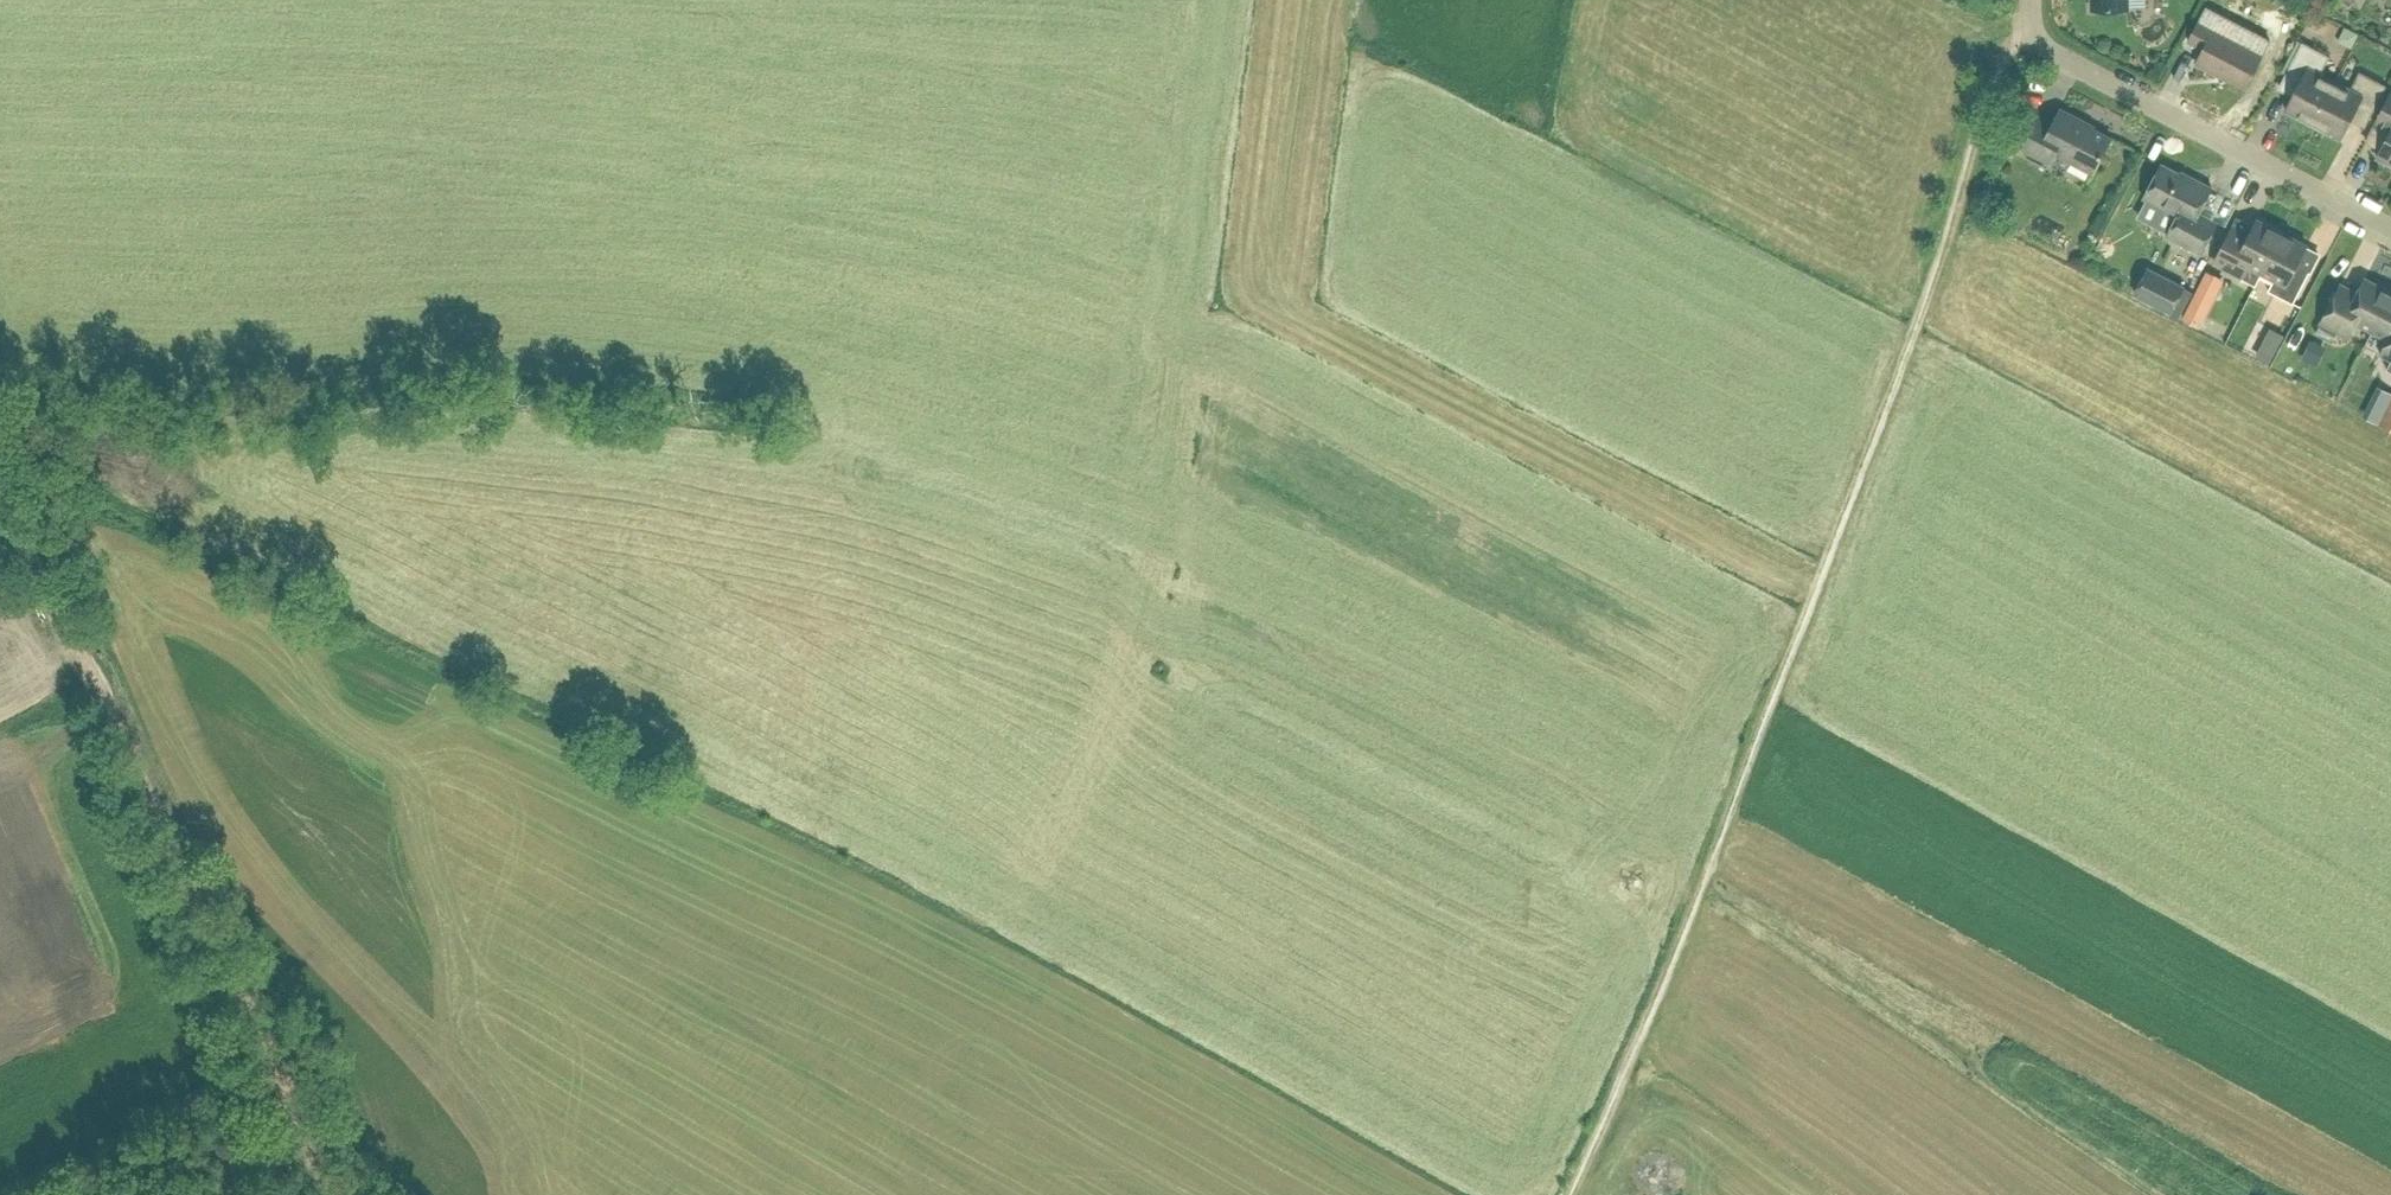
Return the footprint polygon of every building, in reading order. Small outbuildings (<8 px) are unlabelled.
[(2093,8),(2131,7),(2130,0),(2092,0),(2093,8)] [(2246,86),(2263,54),(2222,33),(2227,23),(2204,10),(2188,41),(2204,49),(2196,64),(2217,74),(2219,72),(2246,86)] [(2287,110),(2314,124),(2337,81),(2322,73),(2331,56),(2330,55),(2333,50),(2324,45),(2321,51),(2303,41),(2286,74),(2301,82),(2287,110)] [(2337,81),(2314,124),(2342,138),(2356,110),(2371,118),(2388,85),(2361,71),(2352,89),(2337,81)] [(2376,123),(2390,130),(2390,94),(2376,123)] [(2095,173),(2113,138),(2087,124),(2088,122),(2062,108),(2053,125),(2039,118),(2023,147),(2052,162),(2057,153),(2095,173)] [(2378,157),(2390,163),(2390,132),(2378,157)] [(2203,253),(2219,222),(2200,213),(2213,187),(2192,176),(2191,178),(2163,164),(2146,197),(2180,215),(2169,236),(2203,253)] [(2248,239),(2235,233),(2230,230),(2214,261),(2257,284),(2263,273),(2284,232),(2259,219),(2248,239)] [(2284,232),(2263,273),(2275,279),(2269,291),(2294,304),(2310,272),(2298,266),(2309,245),(2284,232)] [(2187,285),(2149,265),(2134,293),(2172,313),(2187,285)] [(2198,287),(2216,296),(2224,279),(2206,270),(2198,287)] [(2328,339),(2333,341),(2338,331),(2350,337),(2358,322),(2373,329),(2390,295),(2390,287),(2382,283),(2381,286),(2366,278),(2348,312),(2331,303),(2316,333),(2328,339)] [(2373,329),(2388,337),(2380,352),(2390,358),(2390,295),(2373,329)] [(2264,338),(2279,346),(2285,334),(2270,327),(2264,338)] [(2311,339),(2301,358),(2317,366),(2327,347),(2311,339)] [(2370,400),(2387,408),(2390,400),(2390,391),(2378,385),(2370,400)]
